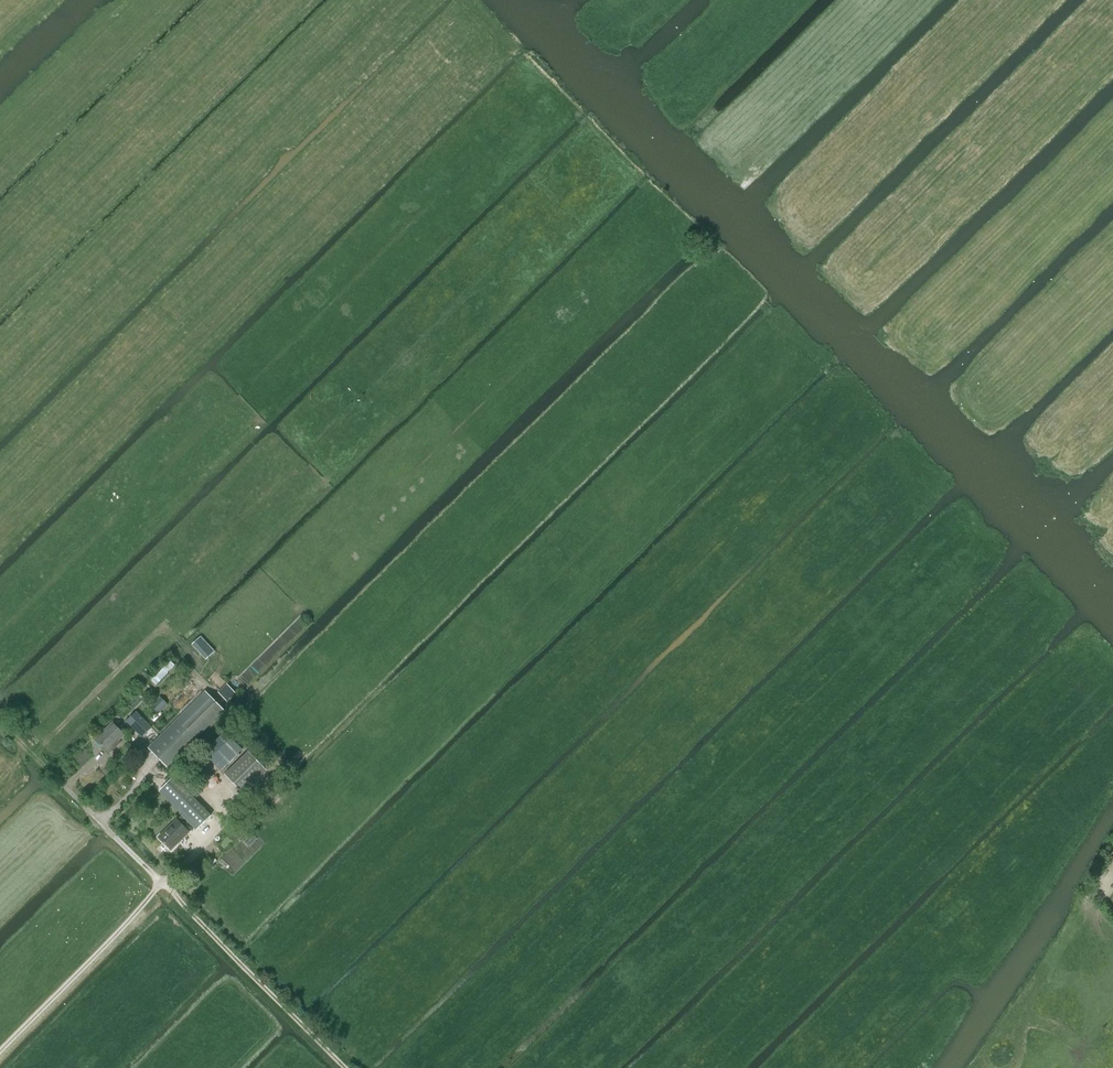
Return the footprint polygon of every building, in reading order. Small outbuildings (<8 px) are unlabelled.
[(214,652),(200,637),(192,645),(206,660),(214,652)] [(218,692),(227,702),(236,693),(227,684),(218,692)] [(148,748),(167,767),(224,710),(205,691),(148,748)] [(150,706),(158,714),(168,704),(160,696),(150,706)] [(126,721),(142,737),(151,728),(136,712),(126,721)] [(116,747),(115,745),(125,735),(112,723),(95,740),(109,754),(116,747)] [(203,753),(220,770),(242,749),(225,732),(203,753)] [(225,774),(244,794),(267,771),(248,751),(225,774)] [(173,778),(159,792),(182,815),(181,815),(182,816),(188,822),(196,830),(211,815),(174,778),(173,778)] [(177,820),(159,837),(171,850),(189,832),(183,826),(188,822),(182,816),(177,820)]
